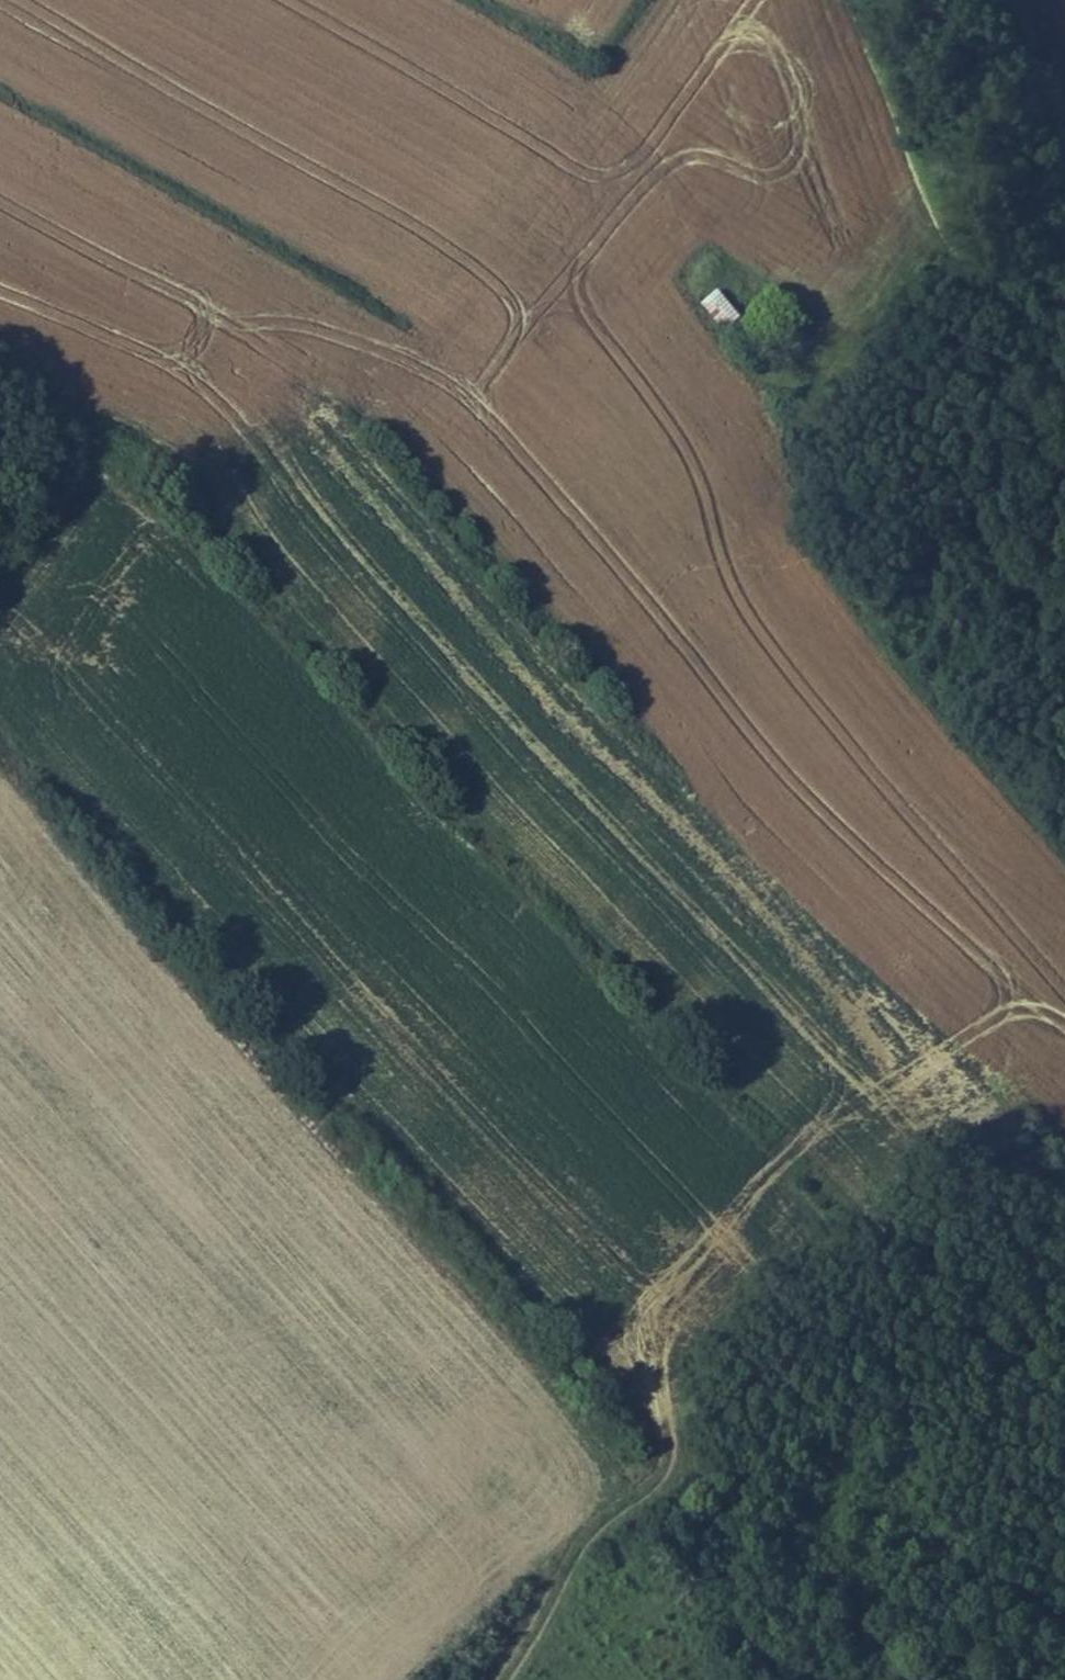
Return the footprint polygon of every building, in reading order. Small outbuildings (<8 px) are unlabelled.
[(719,286),(700,300),(722,330),(742,316),(719,286)]
